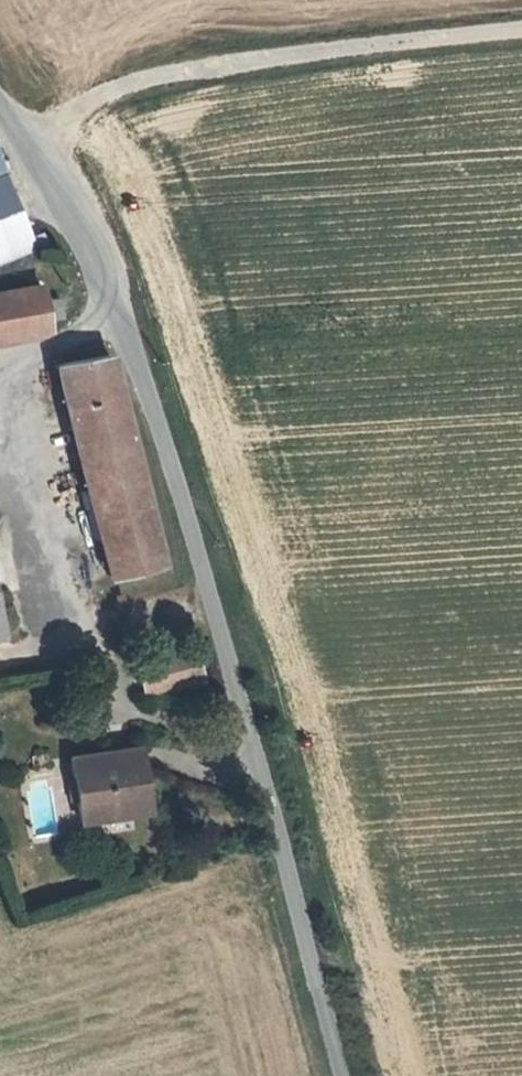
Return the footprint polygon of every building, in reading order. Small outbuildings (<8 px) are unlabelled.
[(45,242),(41,232),(31,236),(0,160),(0,260),(45,242)] [(47,331),(45,321),(41,301),(39,284),(0,291),(0,340),(47,331)] [(53,298),(41,301),(45,321),(56,319),(53,298)] [(108,353),(56,364),(110,575),(161,562),(108,353)] [(122,594),(115,597),(117,605),(124,603),(122,594)] [(84,791),(76,799),(78,820),(147,810),(137,745),(69,755),(71,775),(82,773),(84,791)] [(71,775),(76,799),(84,791),(82,773),(71,775)]
